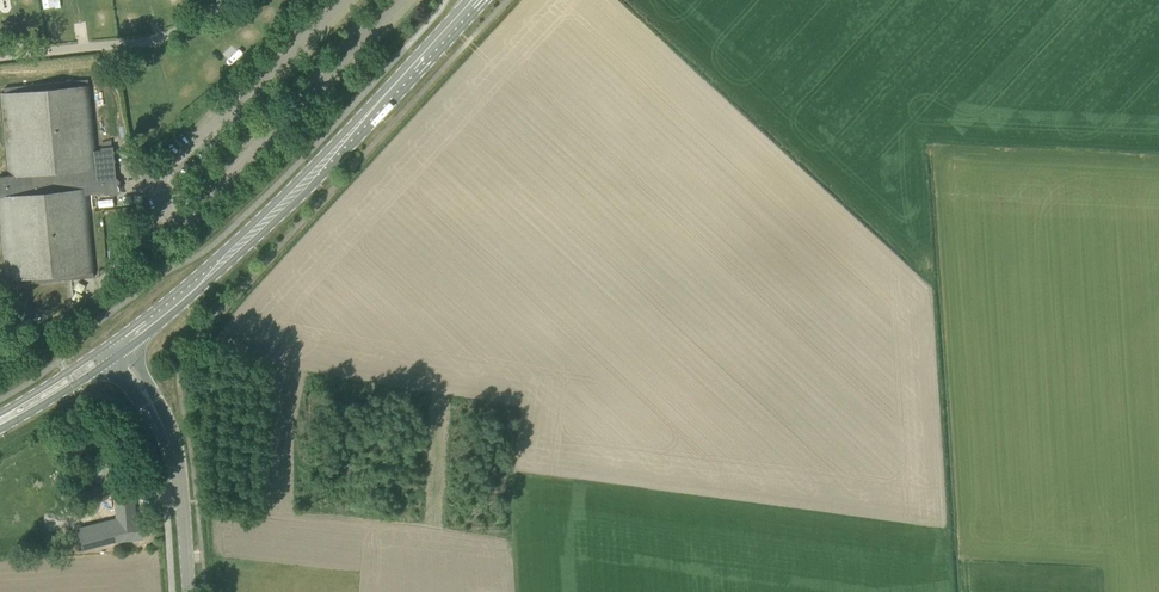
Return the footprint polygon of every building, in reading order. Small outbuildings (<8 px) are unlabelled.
[(21,10),(35,9),(34,0),(20,0),(21,10)] [(258,10),(267,21),(279,9),(271,0),(269,0),(258,10)] [(57,15),(45,15),(45,28),(57,28),(57,15)] [(122,26),(137,25),(136,15),(120,17),(122,26)] [(253,37),(260,30),(246,16),(239,23),(253,37)] [(216,46),(230,59),(241,47),(228,34),(216,46)] [(211,77),(220,67),(207,54),(198,64),(211,77)] [(138,68),(120,74),(124,86),(142,79),(138,68)] [(188,71),(177,77),(187,95),(198,89),(188,71)] [(89,86),(0,94),(0,104),(7,176),(0,177),(0,227),(6,280),(93,271),(87,195),(106,193),(109,196),(116,195),(120,187),(119,182),(116,178),(112,146),(100,147),(100,150),(94,150),(89,86)] [(129,109),(147,105),(143,89),(125,94),(129,109)] [(75,281),(71,299),(80,301),(84,283),(75,281)] [(116,502),(118,523),(118,531),(119,540),(120,540),(141,538),(140,522),(134,522),(133,501),(116,502)]
